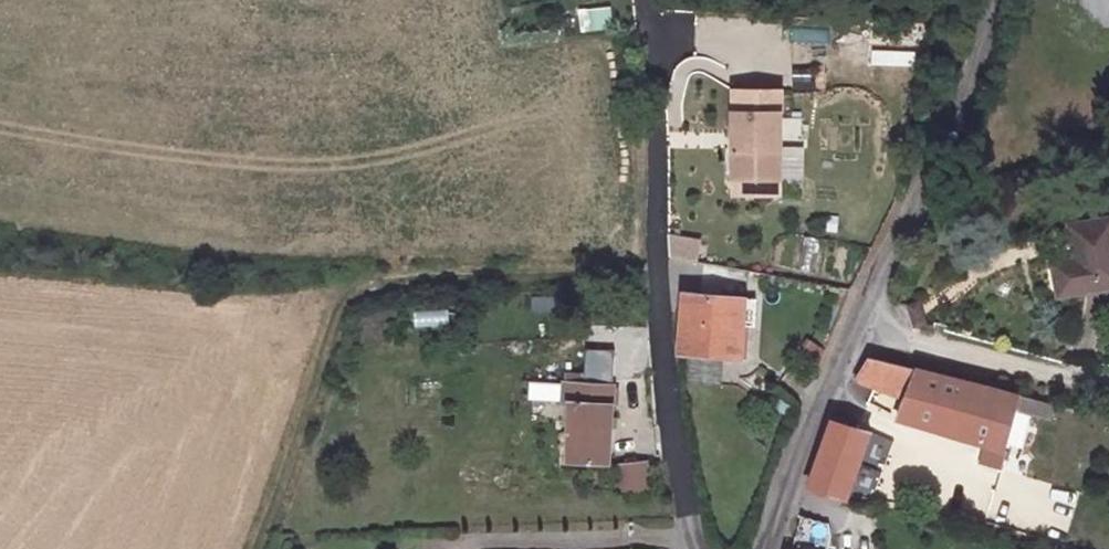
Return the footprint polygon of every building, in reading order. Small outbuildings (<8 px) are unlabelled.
[(581,10),(581,30),(609,29),(608,9),(581,10)] [(776,177),(778,89),(731,88),(729,176),(776,177)] [(776,192),(776,177),(729,176),(729,191),(776,192)] [(1108,287),(1108,219),(1108,218),(1072,225),(1079,263),(1057,267),(1062,295),(1108,287)] [(698,242),(667,234),(668,255),(693,261),(698,242)] [(812,272),(815,239),(795,237),(792,270),(812,272)] [(744,298),(684,292),(677,352),(737,358),(744,298)] [(918,302),(900,305),(904,329),(922,326),(918,302)] [(610,350),(611,372),(625,372),(624,350),(610,350)] [(865,356),(859,382),(892,390),(886,414),(895,416),(1004,444),(1017,395),(865,356)] [(608,462),(609,385),(562,385),(563,404),(569,404),(568,460),(608,462)] [(1026,399),(1023,414),(1049,420),(1052,405),(1026,399)] [(808,486),(845,499),(867,432),(830,420),(808,486)] [(646,465),(621,465),(620,489),(645,490),(646,465)]
